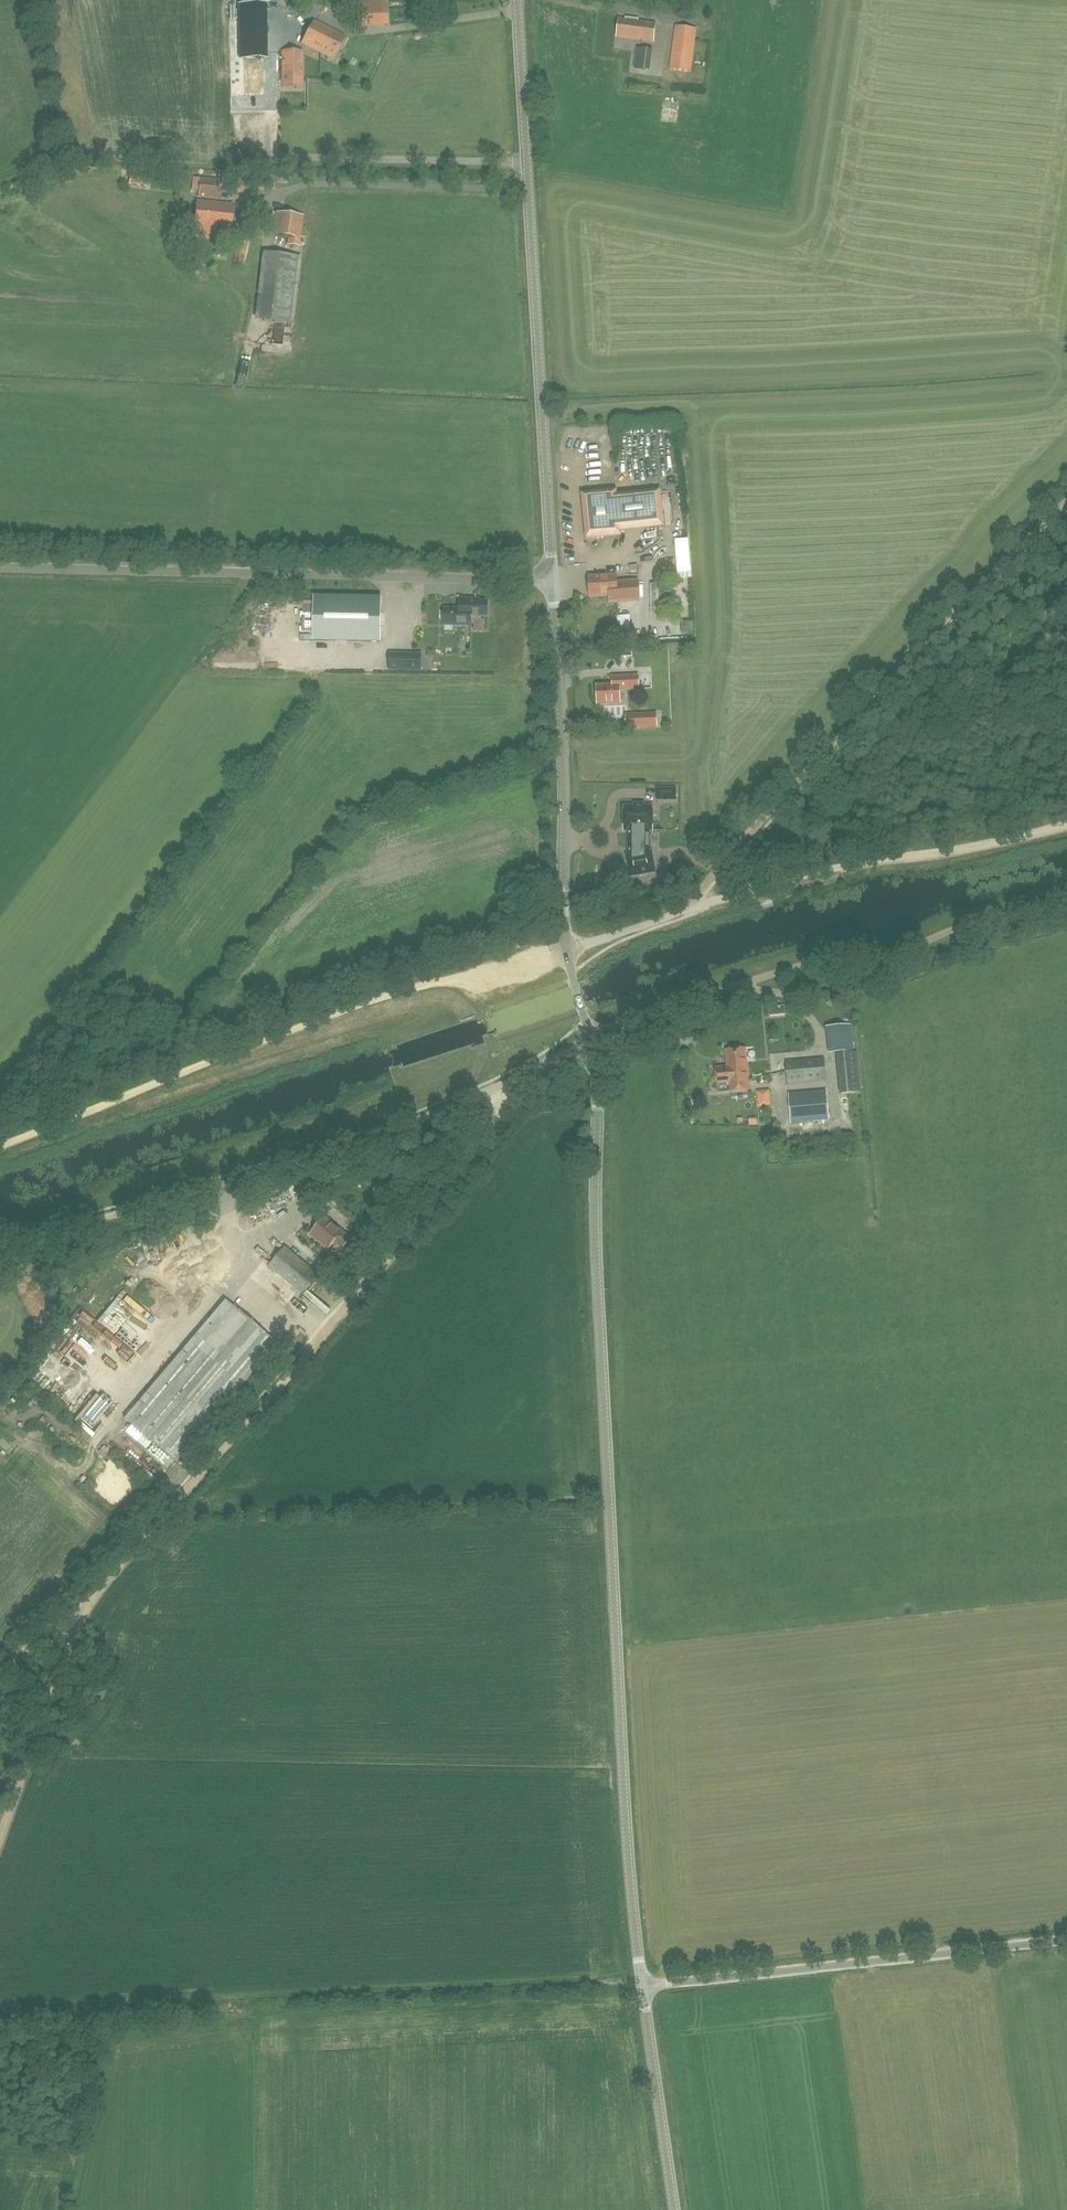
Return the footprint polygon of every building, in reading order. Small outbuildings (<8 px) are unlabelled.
[(361,23),(362,23),(375,22),(376,22),(386,22),(387,22),(386,21),(386,9),(386,2),(360,3),(361,10),(361,22),(361,23)] [(260,58),(259,5),(243,5),(244,59),(260,58)] [(654,41),(656,23),(635,20),(635,19),(626,17),(626,20),(619,19),(617,36),(632,38),(654,41)] [(333,60),(344,36),(314,21),(302,44),(333,60)] [(690,72),(696,28),(676,26),(671,69),(690,72)] [(302,78),(303,51),(282,51),(281,78),(302,78)] [(659,86),(659,79),(650,78),(651,67),(632,66),(632,77),(638,78),(638,85),(659,86)] [(148,186),(149,172),(130,170),(128,183),(148,186)] [(258,179),(218,180),(199,178),(197,197),(217,199),(218,185),(227,185),(227,190),(257,189),(258,179)] [(230,230),(233,204),(198,201),(195,227),(203,228),(202,229),(211,230),(211,228),(230,230)] [(303,216),(276,213),(273,235),(289,236),(288,245),(299,246),(303,216)] [(243,264),(250,237),(239,234),(232,261),(243,264)] [(301,255),(265,250),(256,317),(292,322),(301,255)] [(284,328),(278,329),(278,345),(293,344),(292,333),(284,333),(284,328)] [(587,538),(620,534),(620,530),(663,526),(659,491),(616,495),(616,491),(582,494),(587,538)] [(690,544),(677,545),(678,552),(691,552),(690,544)] [(616,602),(638,601),(637,581),(616,583),(616,575),(588,577),(589,596),(616,595),(616,602)] [(381,598),(314,596),(314,641),(380,642),(381,598)] [(488,616),(488,601),(472,601),(472,598),(459,598),(459,608),(444,608),(443,624),(471,625),(471,616),(488,616)] [(421,655),(404,655),(389,654),(389,669),(403,670),(421,670),(421,655)] [(622,656),(622,668),(632,668),(632,656),(622,656)] [(620,702),(619,689),(639,689),(639,676),(613,677),(613,686),(597,686),(598,703),(620,702)] [(656,714),(626,715),(627,728),(657,727),(656,714)] [(676,789),(665,789),(657,788),(657,800),(676,800),(676,789)] [(652,830),(652,807),(652,806),(644,806),(644,804),(634,804),(634,806),(624,806),(624,830),(631,830),(631,835),(630,837),(630,839),(631,841),(631,855),(627,856),(630,876),(655,872),(651,851),(649,852),(649,830),(652,830)] [(528,936),(517,937),(519,949),(529,948),(528,936)] [(828,996),(829,1007),(848,1004),(847,993),(828,996)] [(727,1051),(728,1063),(728,1067),(716,1068),(718,1084),(725,1084),(725,1086),(721,1087),(719,1091),(722,1094),(726,1094),(728,1090),(730,1090),(731,1092),(749,1090),(745,1049),(727,1051)] [(857,1052),(837,1054),(841,1094),(861,1092),(857,1052)] [(824,1058),(786,1061),(788,1082),(826,1079),(824,1058)] [(791,1122),(829,1119),(826,1090),(789,1093),(791,1122)] [(770,1093),(757,1093),(758,1109),(771,1108),(770,1093)] [(343,1248),(350,1239),(325,1217),(311,1234),(328,1249),(335,1241),(343,1248)] [(270,1266),(303,1294),(319,1276),(285,1247),(270,1266)] [(116,1262),(109,1268),(114,1274),(122,1268),(116,1262)] [(140,1278),(162,1269),(160,1264),(138,1273),(140,1278)] [(111,1285),(115,1277),(110,1275),(106,1282),(111,1285)] [(152,1289),(150,1297),(160,1300),(163,1292),(152,1289)] [(176,1462),(276,1343),(225,1300),(125,1419),(176,1462)] [(176,1323),(186,1309),(181,1305),(171,1319),(176,1323)] [(86,1423),(95,1429),(103,1417),(94,1411),(86,1423)]
